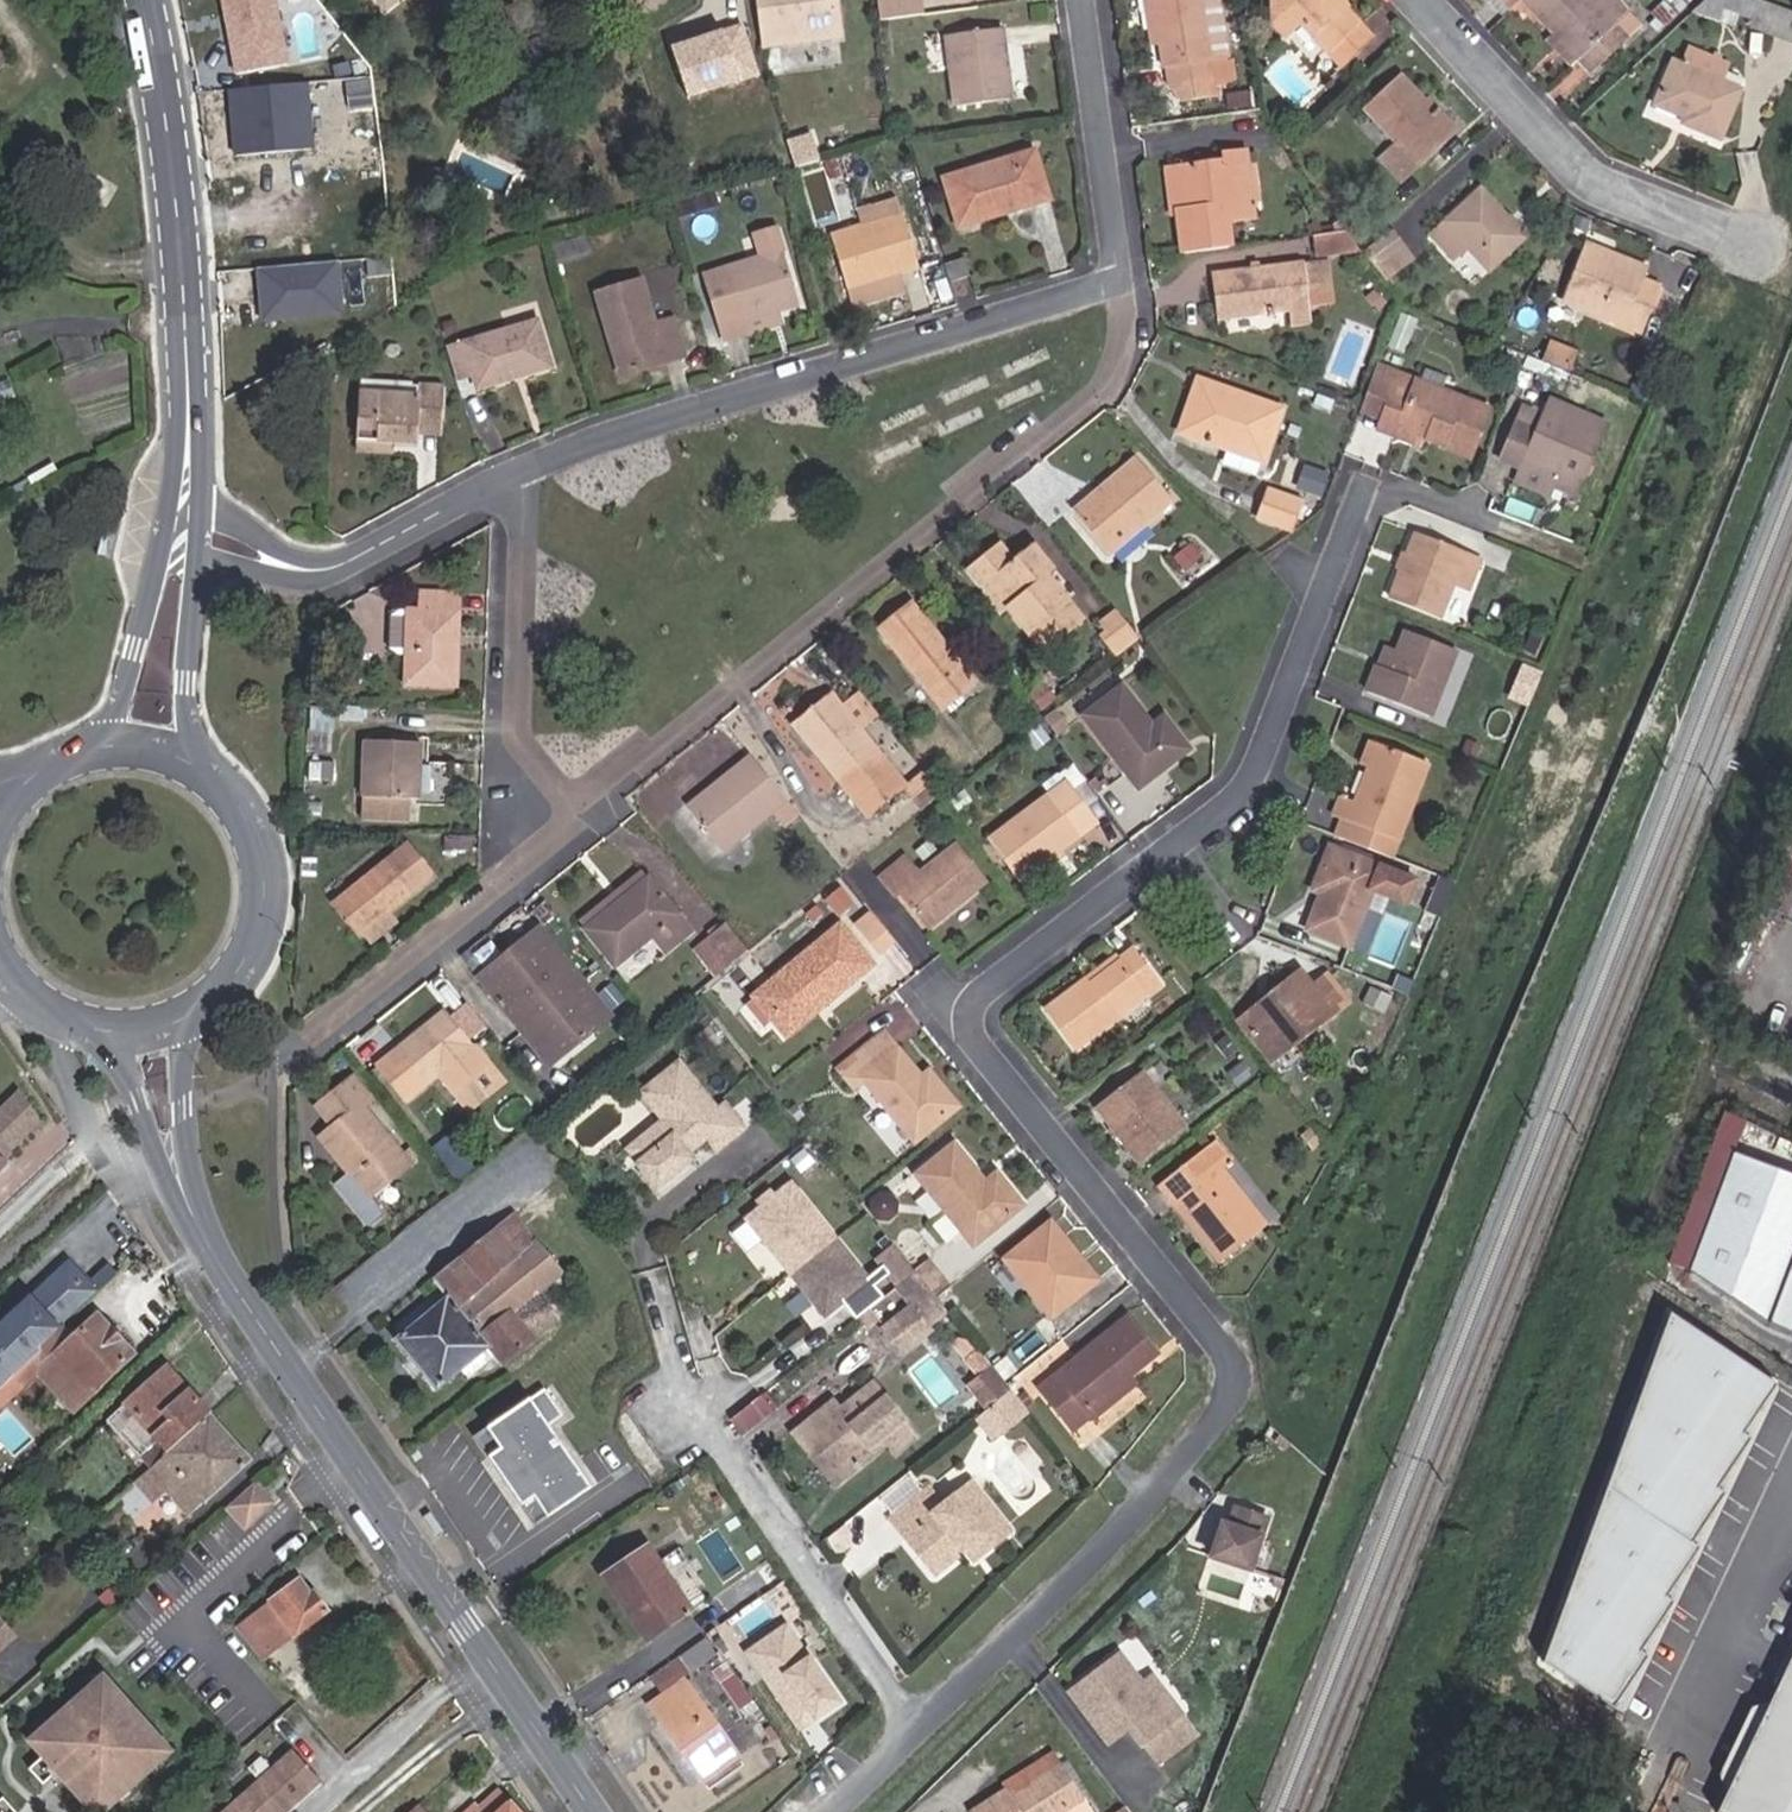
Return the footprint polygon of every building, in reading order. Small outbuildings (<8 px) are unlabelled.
[(229,70),(286,65),(281,0),(223,0),(229,70)] [(383,13),(400,0),(374,0),(383,13)] [(763,44),(840,34),(835,0),(823,0),(819,0),(757,0),(763,44)] [(880,17),(921,12),(920,0),(878,0),(880,17)] [(1161,42),(1162,42),(1163,42),(1158,0),(1146,0),(1152,44),(1161,42)] [(1162,42),(1165,65),(1169,64),(1171,85),(1182,83),(1201,80),(1203,94),(1232,90),(1219,0),(1158,0),(1163,42),(1162,42)] [(1341,0),(1273,0),(1284,12),(1274,21),(1289,38),(1304,24),(1343,67),(1375,37),(1349,9),(1341,0)] [(1350,0),(1341,0),(1349,9),(1354,5),(1350,0)] [(1506,15),(1512,10),(1503,0),(1492,0),(1506,15)] [(1512,10),(1522,0),(1503,0),(1512,10)] [(1594,73),(1642,27),(1628,13),(1618,22),(1597,0),(1526,0),(1594,73)] [(1769,0),(1704,0),(1690,13),(1733,25),(1738,14),(1753,20),(1750,28),(1791,43),(1791,9),(1769,0)] [(667,44),(686,98),(761,73),(743,18),(667,44)] [(1003,26),(995,27),(1001,71),(1009,70),(1003,26)] [(1001,71),(995,27),(947,33),(955,105),(1012,98),(1009,70),(1001,71)] [(1686,64),(1675,59),(1656,103),(1687,115),(1685,121),(1723,137),(1742,87),(1727,81),(1734,65),(1693,47),(1686,64)] [(1454,133),(1427,104),(1402,77),(1368,109),(1400,143),(1383,159),(1403,180),(1454,133)] [(1201,80),(1182,83),(1184,97),(1203,94),(1201,80)] [(311,81),(227,85),(231,151),(314,147),(311,81)] [(1432,100),(1427,104),(1454,133),(1459,128),(1432,100)] [(1001,206),(1049,191),(1036,147),(943,175),(958,227),(1003,213),(1001,206)] [(1178,213),(1184,253),(1233,246),(1230,220),(1228,203),(1253,200),(1246,150),(1227,153),(1227,159),(1176,168),(1181,208),(1173,209),(1173,214),(1178,213)] [(1167,169),(1173,209),(1181,208),(1176,168),(1167,169)] [(1483,189),(1432,235),(1455,259),(1468,247),(1490,270),(1529,235),(1512,216),(1510,217),(1483,189)] [(1051,199),(1049,191),(1001,206),(1003,213),(1051,199)] [(1228,203),(1230,220),(1256,218),(1253,200),(1228,203)] [(919,265),(904,212),(832,233),(853,306),(906,290),(901,271),(919,265)] [(745,319),(800,303),(785,251),(778,227),(754,234),(761,258),(730,266),(745,319)] [(1360,248),(1347,230),(1314,235),(1316,254),(1360,248)] [(1378,267),(1406,247),(1395,231),(1367,251),(1378,267)] [(1607,259),(1610,252),(1589,243),(1586,251),(1607,259)] [(1387,280),(1416,260),(1406,247),(1378,267),(1387,280)] [(1643,277),(1647,266),(1610,252),(1607,259),(1586,251),(1565,300),(1641,330),(1660,283),(1643,277)] [(345,310),(338,256),(256,266),(263,320),(345,310)] [(965,256),(946,262),(952,281),(971,274),(965,256)] [(1328,262),(1327,257),(1212,273),(1218,317),(1290,307),(1292,322),(1312,319),(1312,317),(1310,304),(1318,303),(1333,301),(1332,289),(1328,262)] [(1333,261),(1328,262),(1332,289),(1336,288),(1333,261)] [(643,279),(598,292),(621,374),(686,355),(675,317),(656,323),(643,279)] [(1318,303),(1310,304),(1312,317),(1320,316),(1318,303)] [(539,319),(447,346),(456,378),(474,373),(478,386),(551,364),(539,319)] [(1543,359),(1571,369),(1578,353),(1550,342),(1543,359)] [(1411,389),(1416,377),(1379,363),(1363,405),(1383,412),(1394,382),(1411,389)] [(1421,434),(1448,444),(1447,447),(1469,456),(1489,405),(1416,377),(1411,389),(1394,382),(1383,412),(1380,423),(1419,439),(1421,434)] [(1202,380),(1198,389),(1239,404),(1243,395),(1202,380)] [(358,438),(396,440),(418,441),(419,432),(443,432),(445,385),(418,383),(417,393),(361,391),(358,438)] [(1239,404),(1198,389),(1183,430),(1265,460),(1283,410),(1243,395),(1239,404)] [(1518,463),(1556,479),(1571,445),(1594,455),(1608,424),(1546,397),(1533,428),(1515,422),(1500,455),(1518,463)] [(395,452),(396,440),(358,438),(357,451),(395,452)] [(1580,489),(1594,455),(1571,445),(1556,479),(1580,489)] [(1224,461),(1259,472),(1262,462),(1227,451),(1224,461)] [(1138,459),(1076,512),(1111,553),(1173,501),(1138,459)] [(1550,493),(1556,479),(1518,463),(1512,476),(1550,493)] [(1322,495),(1330,474),(1315,468),(1307,489),(1322,495)] [(1302,500),(1266,487),(1256,514),(1293,527),(1302,500)] [(1416,528),(1392,595),(1442,615),(1455,581),(1470,587),(1483,556),(1416,528)] [(1016,605),(1010,608),(1046,652),(1086,620),(1050,575),(1056,570),(1035,544),(1015,560),(1001,543),(969,567),(984,586),(994,577),(1016,605)] [(1005,613),(1010,608),(1016,605),(994,577),(984,586),(1005,613)] [(1458,586),(1445,616),(1461,623),(1474,592),(1458,586)] [(456,684),(458,591),(421,590),(420,607),(409,607),(405,683),(456,684)] [(976,680),(914,604),(881,629),(944,707),(976,680)] [(1139,636),(1116,607),(1092,625),(1115,654),(1139,636)] [(1391,667),(1378,661),(1367,689),(1431,715),(1458,647),(1407,627),(1399,647),(1391,667)] [(1386,641),(1378,661),(1391,667),(1399,647),(1386,641)] [(1188,746),(1165,714),(1150,724),(1120,686),(1084,714),(1138,784),(1188,746)] [(917,808),(940,789),(924,770),(906,783),(862,729),(880,714),(859,688),(841,703),(831,690),(792,721),(866,816),(901,788),(917,808)] [(1043,717),(1055,734),(1071,723),(1058,705),(1043,717)] [(1359,760),(1369,763),(1378,740),(1367,736),(1359,760)] [(420,740),(365,738),(363,796),(418,797),(420,740)] [(1426,759),(1378,740),(1369,763),(1355,799),(1339,793),(1332,812),(1344,816),(1377,828),(1369,847),(1389,855),(1426,759)] [(722,851),(787,799),(751,754),(714,783),(720,791),(692,813),(722,851)] [(1065,780),(1050,793),(1057,802),(1073,790),(1065,780)] [(720,791),(714,783),(687,806),(692,813),(720,791)] [(1057,802),(1050,793),(991,838),(1022,876),(1096,820),(1073,790),(1057,802)] [(408,818),(409,797),(363,796),(362,816),(408,818)] [(1377,828),(1344,816),(1337,835),(1369,847),(1377,828)] [(359,931),(431,873),(407,842),(334,900),(359,931)] [(1325,885),(1323,891),(1309,925),(1351,942),(1373,886),(1406,900),(1416,878),(1331,843),(1316,881),(1325,885)] [(928,923),(983,879),(957,846),(919,875),(905,857),(881,875),(896,894),(901,889),(928,923)] [(691,930),(649,878),(586,930),(615,965),(652,935),(666,951),(691,930)] [(1313,887),(1323,891),(1325,885),(1316,881),(1313,887)] [(879,952),(894,940),(870,909),(855,920),(879,952)] [(830,999),(875,963),(843,923),(747,1001),(766,1024),(780,1012),(789,1023),(813,1004),(826,993),(830,999)] [(751,950),(731,925),(713,939),(733,964),(751,950)] [(611,1015),(540,926),(477,976),(549,1066),(611,1015)] [(733,964),(713,939),(696,953),(717,977),(733,964)] [(1121,952),(1088,978),(1046,1009),(1075,1047),(1163,981),(1134,943),(1121,952)] [(1084,973),(1088,978),(1121,952),(1117,947),(1084,973)] [(1272,1007),(1246,1028),(1271,1059),(1349,999),(1329,972),(1311,984),(1301,970),(1265,998),(1272,1007)] [(1361,998),(1383,1008),(1392,988),(1369,979),(1361,998)] [(818,1009),(830,999),(826,993),(813,1004),(818,1009)] [(1239,1019),(1246,1028),(1272,1007),(1265,998),(1239,1019)] [(488,1063),(473,1045),(446,1011),(376,1065),(404,1100),(439,1072),(454,1091),(488,1063)] [(921,1074),(887,1032),(842,1068),(856,1084),(863,1079),(912,1139),(959,1103),(940,1079),(932,1086),(921,1074)] [(1247,1080),(1257,1072),(1249,1059),(1237,1069),(1247,1080)] [(647,1088),(671,1117),(682,1131),(641,1165),(662,1190),(699,1159),(695,1153),(692,1150),(704,1146),(713,1157),(750,1127),(726,1098),(716,1107),(679,1061),(647,1088)] [(932,1086),(940,1079),(931,1067),(921,1074),(932,1086)] [(1188,1124),(1144,1068),(1095,1106),(1139,1161),(1188,1124)] [(371,1196),(410,1164),(362,1104),(372,1096),(356,1075),(320,1105),(336,1125),(320,1139),(348,1173),(334,1183),(369,1227),(385,1214),(371,1196)] [(5,1162),(2,1159),(39,1123),(18,1092),(0,1110),(0,1166),(5,1162)] [(682,1131),(671,1117),(630,1151),(641,1165),(682,1131)] [(1025,1203),(999,1170),(986,1180),(955,1141),(917,1171),(949,1211),(934,1224),(948,1240),(964,1229),(975,1243),(1025,1203)] [(1268,1228),(1225,1174),(1234,1167),(1216,1144),(1163,1187),(1179,1207),(1183,1204),(1202,1228),(1198,1231),(1224,1263),(1268,1228)] [(1791,1259),(1791,1174),(1732,1151),(1687,1267),(1791,1333),(1791,1331),(1791,1269),(1789,1268),(1791,1259)] [(872,1280),(797,1184),(753,1218),(829,1314),(872,1280)] [(562,1272),(534,1239),(514,1214),(432,1280),(447,1298),(396,1339),(435,1387),(487,1346),(502,1364),(557,1320),(536,1294),(562,1272)] [(1100,1278),(1054,1220),(1007,1258),(1054,1315),(1100,1278)] [(543,1232),(534,1239),(562,1272),(571,1266),(543,1232)] [(917,1268),(934,1289),(949,1277),(932,1255),(917,1268)] [(881,1292),(895,1285),(884,1264),(870,1270),(881,1292)] [(41,1353),(39,1350),(63,1327),(98,1294),(71,1267),(0,1336),(0,1391),(16,1376),(41,1353)] [(595,1294),(601,1302),(610,1294),(604,1287),(595,1294)] [(937,1328),(919,1304),(889,1327),(908,1351),(937,1328)] [(1095,1417),(1128,1392),(1119,1381),(1129,1374),(1157,1352),(1126,1314),(1042,1383),(1077,1427),(1093,1414),(1095,1417)] [(1746,1434),(1777,1387),(1666,1315),(1592,1518),(1540,1662),(1606,1707),(1637,1656),(1633,1653),(1664,1603),(1659,1599),(1670,1581),(1692,1546),(1687,1542),(1721,1490),(1717,1486),(1749,1437),(1746,1434)] [(74,1415),(137,1356),(99,1316),(75,1339),(63,1327),(39,1350),(41,1353),(16,1376),(26,1386),(37,1376),(74,1415)] [(209,1416),(212,1414),(167,1365),(123,1407),(124,1409),(165,1455),(209,1416)] [(1119,1381),(1128,1392),(1138,1384),(1129,1374),(1119,1381)] [(901,1450),(921,1435),(879,1380),(844,1407),(838,1398),(797,1430),(816,1454),(822,1449),(844,1477),(879,1450),(875,1444),(888,1433),(901,1450)] [(1032,1409),(1016,1389),(997,1404),(1013,1424),(1032,1409)] [(593,1489),(550,1428),(565,1417),(547,1391),(489,1431),(503,1452),(492,1460),(524,1507),(536,1499),(550,1519),(593,1489)] [(746,1436),(778,1414),(765,1395),(734,1419),(746,1436)] [(1013,1424),(997,1404),(981,1416),(998,1437),(1013,1424)] [(165,1455),(124,1409),(113,1417),(146,1453),(133,1465),(143,1475),(147,1472),(165,1455)] [(252,1463),(209,1416),(165,1455),(147,1472),(128,1489),(147,1510),(165,1492),(190,1521),(252,1463)] [(503,1452),(489,1431),(477,1440),(492,1460),(503,1452)] [(844,1477),(822,1449),(816,1454),(838,1482),(844,1477)] [(245,1529),(277,1501),(257,1478),(225,1506),(245,1529)] [(981,1536),(989,1547),(1011,1530),(974,1482),(943,1506),(928,1487),(892,1516),(936,1571),(967,1547),(981,1536)] [(550,1519),(536,1499),(524,1507),(538,1527),(550,1519)] [(1248,1567),(1265,1518),(1235,1507),(1228,1525),(1222,1523),(1211,1554),(1248,1567)] [(975,1558),(989,1547),(981,1536),(967,1547),(975,1558)] [(691,1612),(648,1547),(603,1576),(646,1642),(691,1612)] [(298,1578),(242,1623),(270,1658),(329,1611),(314,1592),(311,1595),(298,1578)] [(91,1601),(101,1612),(113,1600),(104,1589),(91,1601)] [(1249,1610),(1253,1600),(1248,1598),(1244,1608),(1249,1610)] [(0,1610),(0,1634),(6,1640),(30,1617),(13,1599),(0,1610)] [(784,1626),(745,1653),(799,1729),(837,1702),(784,1626)] [(649,1675),(663,1695),(685,1680),(683,1677),(717,1654),(705,1636),(649,1675)] [(1121,1646),(1145,1675),(1156,1666),(1133,1637),(1121,1646)] [(1763,1713),(1731,1780),(1716,1811),(1791,1811),(1791,1652),(1763,1713)] [(1124,1653),(1072,1688),(1113,1749),(1135,1734),(1160,1771),(1188,1753),(1174,1733),(1187,1724),(1174,1704),(1163,1711),(1124,1653)] [(753,1700),(730,1666),(722,1654),(709,1662),(741,1709),(753,1700)] [(304,1703),(316,1693),(294,1668),(282,1678),(304,1703)] [(737,1755),(685,1680),(663,1695),(649,1705),(701,1780),(737,1755)] [(97,1684),(29,1744),(42,1758),(27,1772),(41,1788),(56,1774),(89,1811),(103,1811),(163,1759),(97,1684)] [(1718,1774),(1731,1780),(1763,1713),(1750,1707),(1718,1774)] [(1187,1724),(1174,1733),(1188,1753),(1196,1748),(1199,1741),(1187,1724)] [(970,1811),(971,1811),(1061,1811),(1062,1811),(1063,1811),(1094,1811),(1055,1748),(1002,1780),(1008,1788),(970,1811)] [(294,1751),(227,1811),(283,1811),(319,1779),(294,1751)] [(499,1789),(480,1807),(476,1803),(467,1811),(520,1811),(499,1789)]
